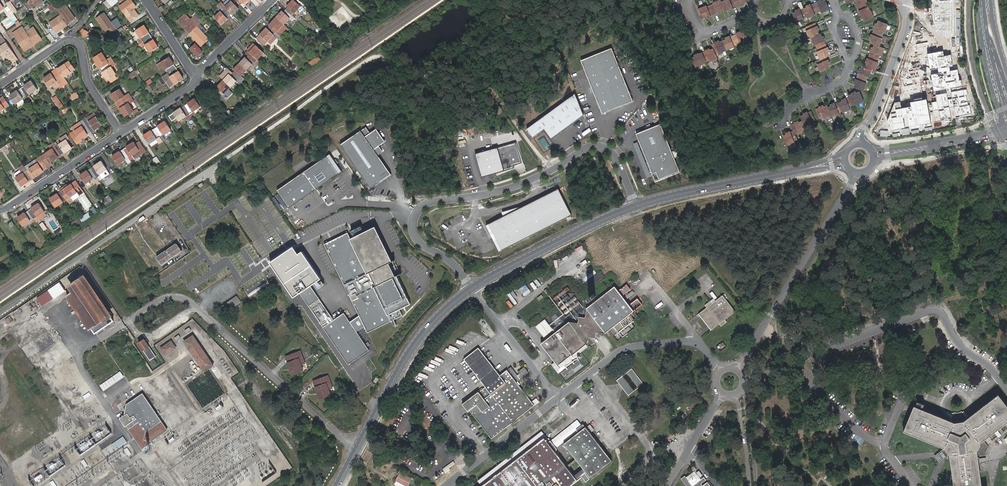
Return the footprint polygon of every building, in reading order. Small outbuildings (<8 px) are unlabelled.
[(14,12),(17,10),(10,0),(9,1),(8,0),(7,0),(6,1),(14,12)] [(54,5),(61,15),(66,22),(74,17),(63,0),(62,0),(54,5)] [(132,0),(129,0),(120,6),(131,21),(139,15),(134,8),(133,7),(134,6),(135,4),(132,0)] [(292,15),(294,13),(300,6),(294,0),(293,0),(289,3),(290,4),(287,7),(288,7),(286,9),(292,15)] [(724,9),(724,10),(727,8),(729,11),(733,10),(733,9),(736,8),(739,6),(740,7),(744,5),(743,2),(746,1),(746,0),(731,0),(729,1),(729,0),(727,0),(721,3),(720,1),(712,4),(713,5),(710,7),(707,8),(706,6),(698,9),(701,17),(705,15),(706,18),(710,17),(710,16),(717,13),(717,14),(721,12),(721,10),(720,9),(723,7),(724,9)] [(806,7),(807,9),(807,10),(804,11),(804,10),(804,9),(800,10),(800,9),(795,11),(797,14),(793,16),(796,23),(804,20),(804,19),(807,17),(808,19),(815,15),(815,14),(818,13),(821,12),(822,13),(829,10),(826,2),(823,4),(822,0),(817,2),(818,3),(811,6),(811,5),(806,7)] [(859,11),(861,14),(860,14),(862,19),(865,18),(867,20),(874,17),(871,10),(869,11),(866,4),(868,3),(866,0),(858,0),(859,2),(855,4),(857,8),(858,8),(859,11)] [(931,2),(931,11),(933,19),(934,23),(938,29),(941,34),(944,36),(948,38),(951,37),(953,36),(954,32),(954,25),(953,14),(954,5),(954,0),(931,0),(931,2)] [(223,9),(229,15),(231,13),(234,11),(238,8),(232,1),(226,7),(225,6),(222,2),(219,5),(223,9)] [(10,28),(12,31),(21,25),(8,6),(4,8),(9,16),(2,21),(8,29),(10,28)] [(24,16),(29,12),(23,6),(19,10),(24,16)] [(226,17),(229,15),(223,9),(220,11),(214,17),(221,24),(224,21),(224,20),(226,17)] [(291,20),(294,18),(292,15),(286,9),(283,12),(280,15),(279,14),(276,17),(283,24),(289,18),(290,19),(291,20)] [(97,18),(106,31),(109,29),(111,32),(116,29),(104,13),(97,18)] [(185,30),(189,34),(197,26),(199,24),(192,18),(190,19),(190,20),(184,14),(177,21),(181,25),(182,25),(186,30),(185,30)] [(61,29),(68,25),(66,22),(61,15),(49,23),(55,31),(60,28),(61,29)] [(275,32),(277,30),(283,24),(276,17),(273,20),(274,21),(271,24),(269,27),(275,32)] [(875,48),(874,48),(872,47),(870,52),(871,52),(870,55),(868,58),(866,63),(868,63),(869,64),(868,67),(867,67),(865,66),(863,69),(860,68),(859,73),(857,79),(856,79),(854,83),(858,85),(857,88),(864,91),(867,83),(865,83),(868,76),(869,77),(872,69),(875,70),(879,62),(877,62),(878,58),(879,55),(881,56),(884,48),(880,46),(883,38),(881,38),(884,31),(885,32),(888,24),(881,21),(880,24),(876,23),(874,28),(875,28),(873,35),(872,34),(870,39),(873,40),(872,43),(875,44),(877,45),(875,48)] [(816,32),(817,32),(819,31),(817,26),(816,26),(815,23),(806,27),(808,30),(806,31),(809,38),(811,38),(814,45),(816,45),(818,51),(817,52),(820,59),(818,60),(819,64),(818,64),(821,72),(828,69),(827,66),(830,64),(828,60),(826,57),(827,56),(826,53),(830,52),(828,47),(827,48),(825,45),(824,41),(825,41),(823,36),(820,37),(819,35),(818,35),(817,35),(816,32)] [(143,41),(151,36),(149,33),(148,34),(145,30),(146,29),(144,25),(136,30),(141,38),(143,41)] [(197,26),(189,34),(192,37),(193,36),(197,41),(196,42),(200,47),(208,40),(199,30),(200,29),(197,26)] [(33,42),(34,44),(42,39),(34,27),(26,32),(22,27),(14,33),(25,50),(31,46),(30,44),(33,42)] [(264,31),(266,29),(265,27),(255,38),(256,38),(260,34),(263,31),(264,31)] [(276,38),(279,36),(275,32),(269,27),(267,29),(266,29),(264,31),(263,31),(260,34),(256,38),(263,45),(266,41),(273,35),(276,38)] [(209,39),(200,29),(199,30),(208,40),(209,39)] [(712,46),(714,50),(714,51),(711,53),(710,52),(709,49),(705,51),(705,52),(702,53),(699,55),(698,54),(694,56),(695,59),(692,60),(695,68),(703,65),(703,63),(709,61),(710,62),(717,59),(715,54),(718,52),(719,54),(734,47),(733,46),(737,44),(740,43),(741,45),(748,41),(745,34),(742,36),(742,34),(741,32),(736,34),(736,35),(733,36),(730,38),(729,37),(725,39),(726,41),(726,42),(723,43),(720,45),(720,43),(719,42),(714,43),(715,44),(712,46)] [(266,41),(270,45),(276,38),(272,35),(266,41)] [(153,40),(151,36),(143,41),(145,44),(150,52),(158,47),(156,43),(155,44),(152,40),(153,40)] [(894,101),(886,120),(888,131),(909,127),(910,129),(931,125),(928,112),(940,110),(942,120),(972,114),(967,89),(952,92),(951,88),(962,86),(959,69),(950,70),(950,67),(954,66),(952,53),(945,55),(944,50),(931,52),(929,41),(912,45),(915,56),(910,57),(913,71),(909,71),(910,77),(904,78),(906,86),(899,87),(901,100),(894,101)] [(6,42),(3,45),(0,47),(0,55),(3,59),(5,57),(10,64),(18,59),(6,42)] [(249,56),(255,61),(257,59),(263,52),(256,46),(253,43),(250,47),(251,48),(248,51),(251,53),(249,56)] [(195,45),(190,49),(197,57),(202,52),(195,45)] [(611,48),(580,60),(601,114),(632,101),(611,48)] [(101,68),(113,60),(111,57),(107,60),(102,53),(94,58),(96,61),(97,60),(99,64),(98,65),(101,68)] [(318,55),(309,63),(312,67),(321,59),(318,55)] [(252,64),(255,61),(249,56),(246,58),(243,60),(240,63),(246,70),(252,64)] [(168,73),(176,68),(174,65),(173,65),(171,62),(172,61),(169,57),(161,62),(164,67),(168,73)] [(115,64),(113,60),(101,68),(103,72),(104,71),(106,75),(105,75),(108,79),(116,74),(111,66),(115,64)] [(58,69),(55,71),(64,84),(67,82),(63,77),(75,69),(70,61),(62,66),(62,67),(59,70),(58,69)] [(232,73),(241,81),(243,79),(241,77),(241,76),(246,70),(240,63),(236,67),(237,67),(234,70),(235,71),(232,73)] [(178,71),(176,68),(168,73),(162,77),(165,81),(171,78),(175,84),(183,79),(181,75),(180,75),(177,72),(178,71)] [(127,74),(130,79),(137,74),(134,70),(127,74)] [(64,84),(55,71),(51,73),(52,74),(48,77),(47,76),(44,78),(49,86),(57,81),(61,86),(64,84)] [(237,82),(240,84),(242,82),(241,81),(232,73),(230,75),(226,71),(220,77),(223,80),(224,81),(230,87),(236,81),(237,82)] [(24,86),(21,88),(26,95),(37,88),(32,81),(28,83),(28,84),(25,86),(24,86)] [(221,96),(224,94),(230,87),(224,81),(221,84),(221,83),(217,87),(218,88),(215,90),(221,96)] [(21,88),(17,90),(18,91),(14,93),(10,95),(15,103),(26,95),(21,88)] [(130,97),(128,94),(124,96),(119,89),(111,94),(114,98),(115,97),(117,101),(116,101),(118,105),(130,97)] [(73,101),(80,96),(77,91),(70,96),(73,101)] [(831,105),(831,106),(832,108),(829,109),(828,108),(828,107),(825,108),(823,105),(819,107),(819,108),(816,109),(820,118),(823,116),(823,118),(831,115),(832,117),(840,113),(839,112),(842,110),(843,112),(851,109),(850,107),(853,106),(852,104),(855,103),(856,104),(864,101),(861,94),(858,95),(856,92),(852,93),(852,94),(849,95),(850,98),(847,99),(846,98),(842,100),(842,102),(843,104),(840,105),(840,103),(839,102),(836,104),(835,103),(831,105)] [(576,93),(528,128),(533,136),(545,127),(553,137),(584,114),(576,93)] [(58,95),(53,97),(58,109),(63,107),(58,95)] [(130,97),(118,105),(120,108),(121,108),(123,111),(122,112),(125,116),(133,111),(129,104),(133,101),(130,97)] [(187,103),(184,106),(192,118),(195,116),(192,111),(200,106),(195,98),(191,101),(191,102),(188,104),(187,103)] [(192,118),(184,106),(181,108),(181,109),(178,111),(177,110),(173,113),(179,121),(186,116),(189,120),(192,118)] [(800,124),(800,123),(799,121),(794,123),(795,124),(791,125),(794,131),(791,132),(790,131),(786,133),(786,135),(787,137),(784,138),(787,145),(795,142),(794,141),(797,139),(795,133),(798,132),(799,133),(806,130),(804,126),(812,122),(812,121),(815,120),(811,111),(808,113),(808,112),(803,114),(805,117),(801,119),(803,122),(803,123),(800,124)] [(93,113),(85,118),(88,122),(96,117),(93,113)] [(85,118),(83,120),(91,132),(95,129),(94,128),(97,126),(98,127),(102,125),(96,117),(88,122),(85,118)] [(91,132),(83,120),(81,121),(72,127),(80,139),(84,137),(83,135),(87,133),(87,134),(91,132)] [(154,128),(159,136),(170,129),(165,121),(161,124),(162,125),(158,127),(158,126),(154,128)] [(660,124),(635,134),(655,182),(680,172),(660,124)] [(366,126),(340,144),(371,188),(391,174),(377,155),(383,151),(379,145),(386,141),(376,128),(370,132),(366,126)] [(149,143),(159,136),(154,128),(151,131),(148,134),(147,133),(144,135),(149,143)] [(545,149),(550,146),(544,136),(539,139),(545,149)] [(56,147),(61,155),(65,152),(64,151),(68,149),(68,150),(72,148),(67,140),(56,147)] [(128,157),(129,159),(132,157),(133,159),(141,154),(133,142),(129,145),(130,146),(127,148),(126,147),(123,149),(128,157)] [(516,142),(475,153),(482,177),(514,168),(514,165),(522,162),(516,142)] [(58,157),(61,155),(56,147),(39,157),(46,167),(52,163),(51,162),(54,159),(54,158),(57,156),(58,157)] [(117,164),(128,157),(123,149),(119,151),(120,152),(117,154),(116,154),(112,156),(117,164)] [(329,153),(276,190),(289,207),(341,171),(329,153)] [(158,156),(153,158),(158,168),(162,166),(158,156)] [(42,170),(46,167),(39,157),(35,160),(37,164),(26,171),(32,179),(35,176),(38,173),(39,174),(43,171),(42,170)] [(94,166),(90,168),(96,176),(107,169),(101,161),(97,164),(98,165),(95,167),(94,166)] [(28,181),(32,179),(26,171),(22,165),(18,168),(19,170),(15,173),(14,175),(21,186),(25,183),(24,183),(28,180),(28,181)] [(96,176),(90,168),(87,171),(87,172),(84,174),(83,173),(79,175),(85,184),(96,176)] [(79,196),(84,193),(76,181),(67,187),(68,187),(64,190),(64,189),(60,191),(66,199),(76,192),(79,196)] [(560,188),(486,225),(500,251),(573,214),(560,188)] [(55,206),(66,199),(60,191),(57,194),(58,194),(54,197),(53,196),(50,199),(55,206)] [(84,195),(80,198),(86,207),(91,204),(84,195)] [(28,210),(33,218),(36,222),(39,220),(37,216),(44,211),(39,203),(35,206),(36,207),(32,209),(32,208),(28,210)] [(22,226),(33,218),(28,210),(25,213),(25,214),(22,216),(21,215),(17,218),(22,226)] [(147,222),(150,228),(158,223),(155,218),(147,222)] [(347,233),(324,244),(359,315),(364,325),(368,332),(402,315),(399,309),(410,303),(390,262),(393,261),(375,226),(350,238),(347,233)] [(177,244),(157,257),(162,265),(182,251),(177,244)] [(294,246),(271,262),(294,297),(300,293),(311,286),(321,279),(303,252),(299,254),(294,246)] [(602,273),(599,276),(594,270),(582,280),(590,289),(604,276),(602,273)] [(67,296),(80,315),(94,335),(115,320),(85,276),(71,286),(75,291),(67,296)] [(534,281),(538,287),(544,283),(539,277),(534,281)] [(519,289),(525,296),(531,291),(525,284),(519,289)] [(620,289),(624,295),(632,289),(628,284),(620,289)] [(311,286),(300,293),(347,365),(369,351),(356,331),(364,325),(359,315),(349,322),(342,313),(333,320),(311,286)] [(552,365),(559,373),(573,362),(571,360),(581,352),(587,347),(589,346),(590,337),(597,332),(606,333),(609,330),(613,336),(634,319),(629,314),(634,311),(615,286),(587,308),(586,318),(585,324),(579,323),(569,322),(568,319),(554,330),(544,338),(543,339),(545,341),(541,344),(556,362),(552,365)] [(48,290),(37,298),(43,306),(54,298),(48,290)] [(560,301),(568,304),(570,295),(563,293),(560,301)] [(237,296),(221,307),(225,313),(241,303),(237,296)] [(706,308),(699,313),(712,330),(719,324),(721,326),(726,322),(725,320),(734,312),(722,296),(712,303),(710,301),(704,305),(706,308)] [(554,330),(545,319),(535,327),(544,338),(554,330)] [(201,368),(210,361),(192,336),(184,341),(201,368)] [(144,339),(138,343),(154,366),(158,363),(154,357),(156,356),(144,339)] [(160,348),(166,356),(178,348),(172,340),(160,348)] [(500,375),(479,348),(464,359),(485,387),(462,404),(468,412),(470,410),(492,439),(534,405),(507,370),(500,375)] [(288,363),(291,370),(294,369),(294,370),(293,371),(294,375),(303,371),(301,366),(305,365),(301,354),(298,356),(297,353),(288,356),(291,362),(288,363)] [(564,376),(573,370),(574,372),(583,366),(580,360),(562,373),(564,376)] [(214,366),(210,361),(201,368),(205,373),(214,366)] [(511,367),(508,369),(518,382),(529,373),(524,367),(518,372),(519,374),(517,375),(511,367)] [(617,380),(628,395),(642,384),(631,369),(617,380)] [(318,386),(316,387),(318,394),(321,393),(321,394),(320,394),(322,398),(331,395),(329,390),(333,388),(329,378),(325,379),(324,377),(316,380),(318,386)] [(168,432),(143,394),(127,406),(125,417),(123,416),(123,418),(120,420),(125,428),(127,427),(129,430),(128,430),(142,451),(153,444),(152,442),(168,432)] [(904,432),(945,448),(949,455),(954,485),(982,485),(977,451),(981,444),(1006,423),(1006,406),(998,395),(968,419),(965,415),(962,411),(958,413),(954,412),(952,417),(951,420),(923,409),(916,407),(914,406),(904,432)] [(95,435),(97,437),(93,440),(90,436),(75,448),(81,456),(111,432),(106,426),(95,435)] [(572,474),(576,479),(580,475),(585,481),(589,478),(584,472),(585,471),(590,477),(611,460),(585,426),(563,444),(581,466),(572,474)] [(576,479),(572,474),(556,452),(558,450),(549,438),(548,438),(542,431),(478,481),(482,485),(568,485),(576,479)] [(123,437),(112,445),(115,450),(127,443),(123,437)] [(949,455),(945,448),(937,454),(935,456),(939,462),(941,461),(949,455)] [(256,471),(262,480),(276,471),(270,462),(256,471)] [(694,466),(692,468),(694,471),(687,477),(686,476),(682,479),(687,485),(704,485),(703,484),(708,481),(706,478),(703,479),(701,476),(703,475),(699,470),(697,472),(696,470),(697,469),(694,466)] [(50,476),(45,468),(29,479),(33,485),(34,485),(50,476)] [(443,471),(433,479),(436,483),(446,475),(443,471)] [(397,480),(408,485),(412,479),(403,474),(401,477),(399,476),(397,480)]
